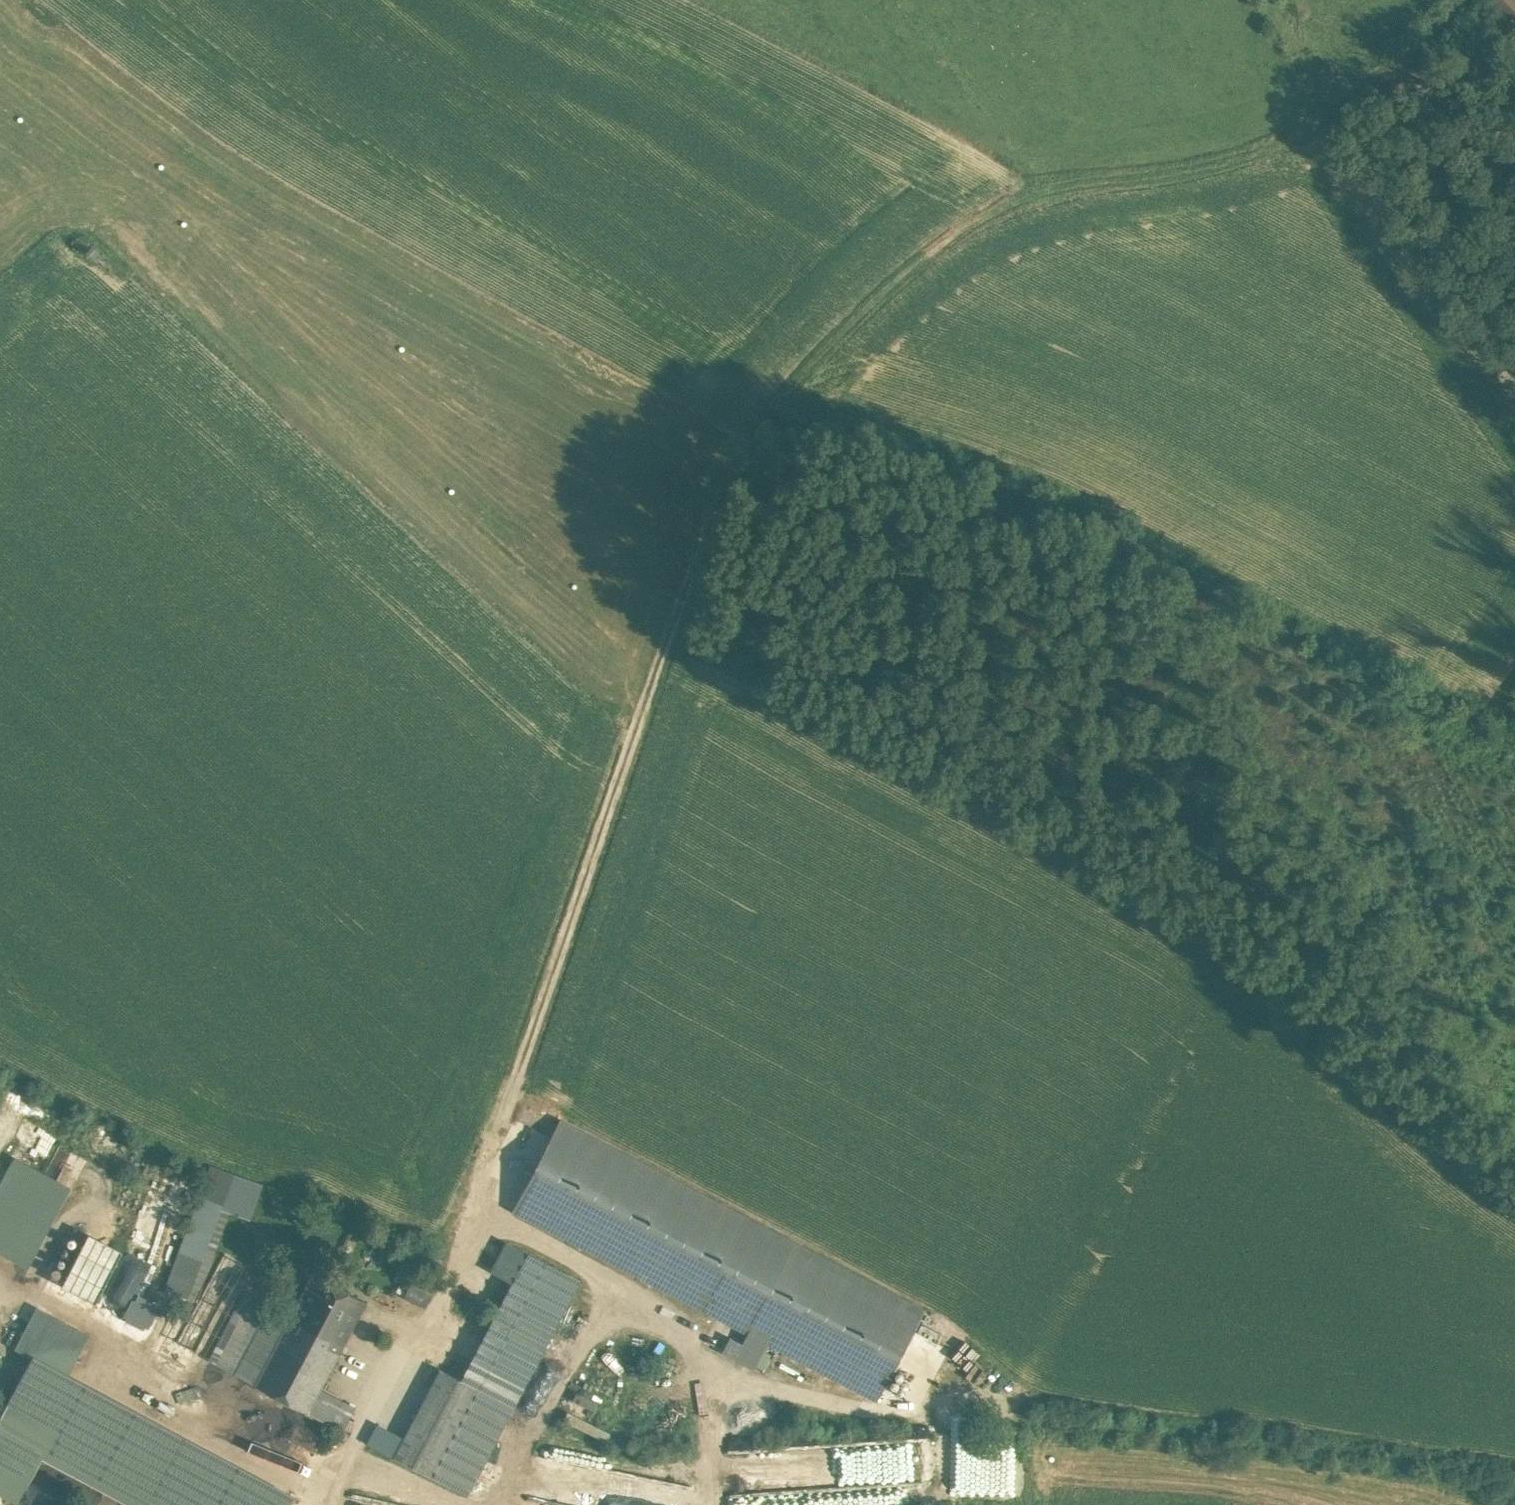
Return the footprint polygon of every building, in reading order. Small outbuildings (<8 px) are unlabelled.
[(1486,3),(1509,26),(1514,20),(1514,0),(1489,0),(1486,3)] [(924,1307),(566,1120),(518,1213),(876,1399),(924,1307)] [(33,1265),(73,1182),(13,1153),(0,1181),(0,1249),(33,1265)] [(201,1196),(168,1287),(189,1294),(222,1204),(201,1196)] [(89,1232),(65,1284),(102,1300),(105,1294),(130,1305),(152,1257),(132,1248),(131,1250),(89,1232)] [(274,1242),(258,1234),(250,1250),(266,1258),(274,1242)] [(441,1262),(441,1259),(441,1257),(439,1254),(437,1253),(434,1252),(431,1253),(429,1255),(427,1257),(427,1260),(428,1262),(429,1265),(431,1266),(434,1267),(437,1266),(439,1265),(441,1262)] [(437,1280),(417,1271),(412,1282),(432,1292),(437,1280)] [(366,1301),(314,1272),(291,1314),(290,1316),(343,1344),(366,1301)] [(432,1292),(412,1282),(406,1294),(426,1304),(432,1292)] [(148,1327),(160,1301),(135,1290),(123,1317),(148,1327)] [(506,1291),(461,1378),(476,1386),(514,1406),(559,1319),(506,1291)] [(252,1294),(216,1363),(236,1373),(272,1304),(252,1294)] [(343,1344),(290,1316),(291,1314),(272,1304),(236,1373),(308,1411),(316,1395),(320,1388),(343,1344)] [(441,1368),(394,1456),(429,1475),(476,1386),(461,1378),(441,1368)] [(476,1386),(429,1475),(467,1494),(514,1406),(476,1386)] [(354,1407),(320,1388),(316,1395),(339,1407),(330,1423),(342,1430),(354,1407)] [(339,1407),(316,1395),(308,1411),(330,1423),(339,1407)] [(184,1442),(155,1496),(156,1496),(157,1495),(175,1504),(288,1504),(291,1499),(184,1442)] [(676,1500),(687,1502),(691,1482),(538,1453),(529,1499),(559,1504),(675,1504),(676,1500)]
